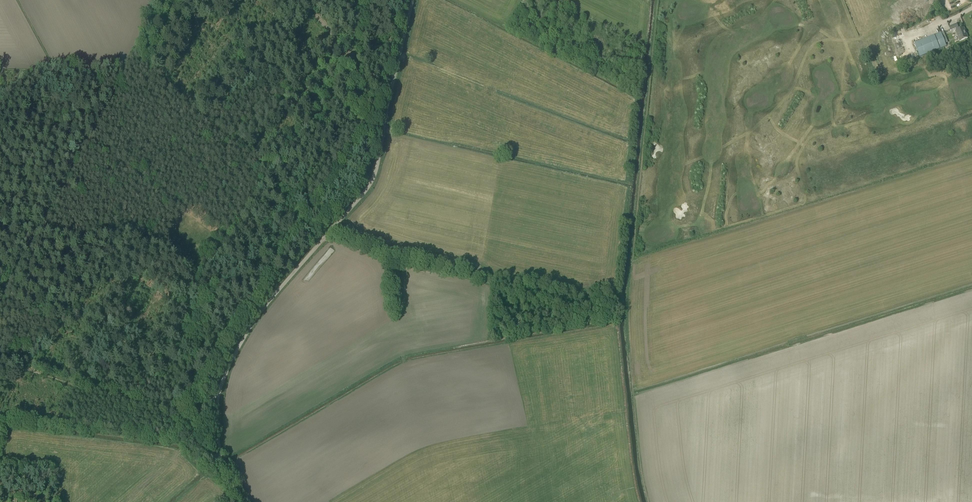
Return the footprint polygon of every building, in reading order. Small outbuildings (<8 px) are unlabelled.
[(956,31),(960,41),(963,40),(968,38),(964,28),(959,30),(958,28),(956,24),(952,26),(949,27),(951,31),(955,29),(956,31)] [(946,46),(942,36),(945,35),(944,32),(941,33),(914,44),(920,57),(946,46)]
